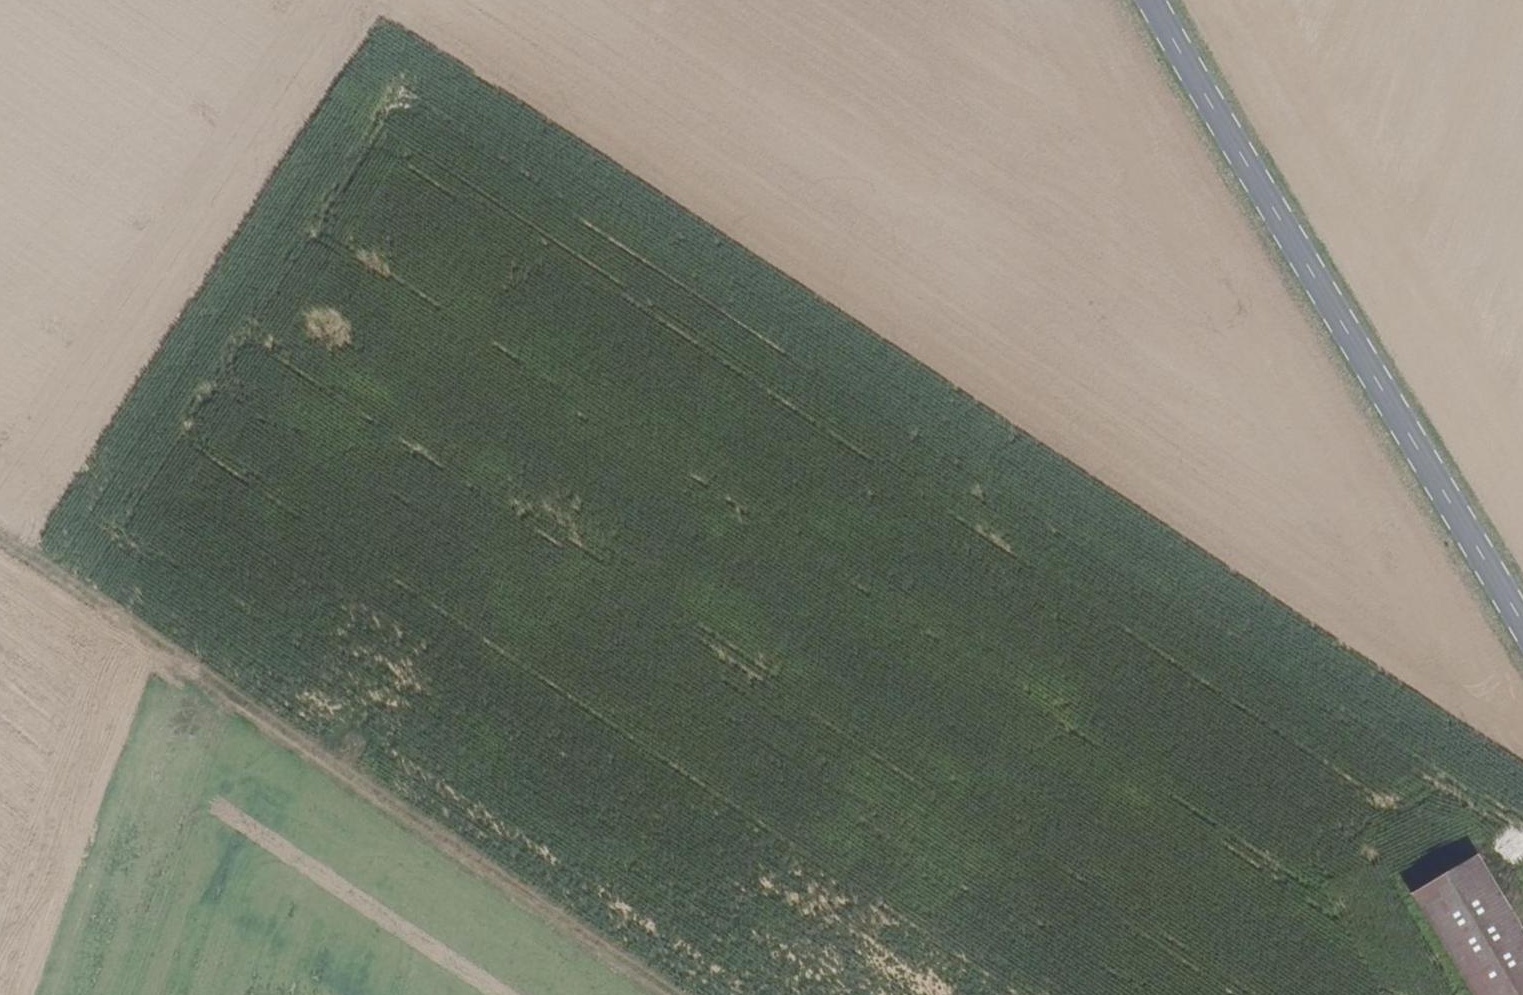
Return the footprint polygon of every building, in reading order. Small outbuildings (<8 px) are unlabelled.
[(1401,903),(1455,994),(1522,994),(1522,954),(1468,862),(1401,903)]
